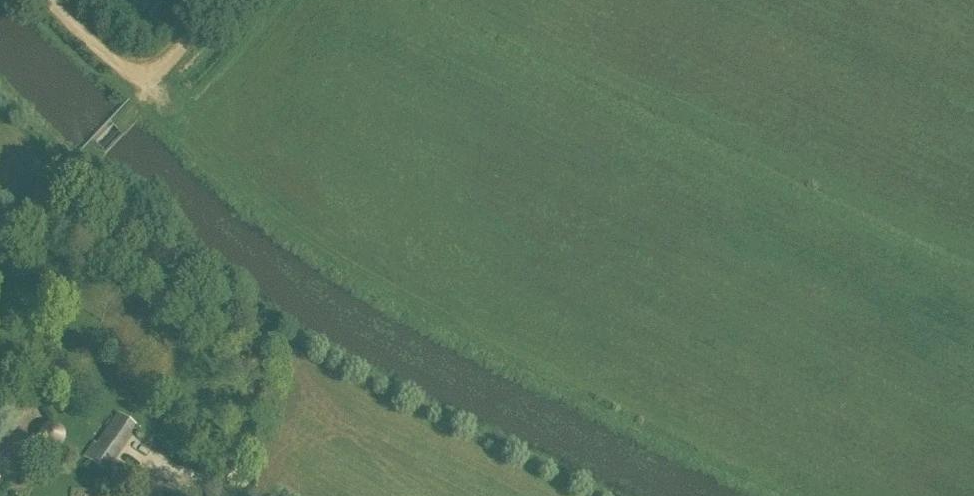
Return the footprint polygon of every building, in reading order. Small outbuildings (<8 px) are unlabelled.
[(104,471),(136,425),(118,413),(96,444),(93,442),(83,456),(104,471)]
